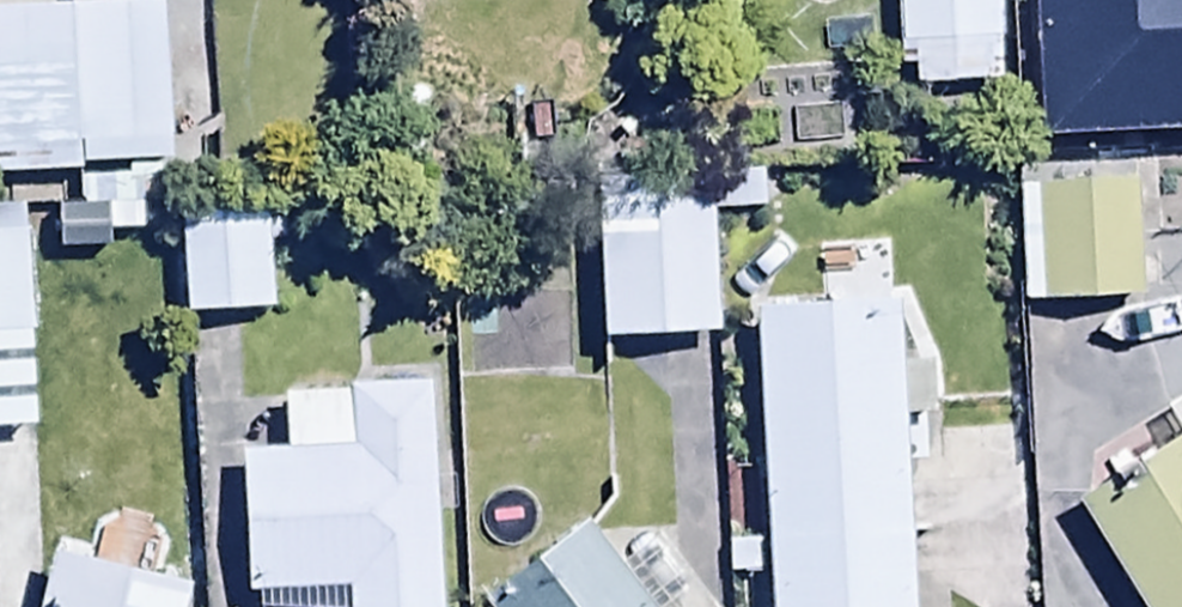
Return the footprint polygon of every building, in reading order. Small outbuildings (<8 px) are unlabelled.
[(903,94),(1017,89),(1012,0),(899,0),(903,94)] [(1035,146),(1181,139),(1181,0),(1027,0),(1035,146)] [(0,13),(0,180),(169,177),(166,10),(0,13)] [(765,180),(603,181),(605,347),(718,346),(717,222),(766,222),(765,180)] [(1021,192),(1025,312),(1139,308),(1136,189),(1021,192)] [(272,201),(184,204),(188,322),(276,319),(272,201)] [(23,216),(0,217),(0,345),(30,344),(23,216)] [(901,312),(756,319),(767,544),(724,546),(727,586),(767,584),(768,606),(916,606),(901,312)] [(436,391),(350,393),(350,403),(288,405),(290,460),(247,460),(250,604),(258,604),(258,606),(441,606),(436,391)] [(1073,508),(1136,606),(1181,606),(1181,405),(1162,417),(1177,441),(1073,508)] [(597,528),(489,606),(654,606),(597,528)] [(196,595),(54,559),(44,606),(193,606),(196,595)]
